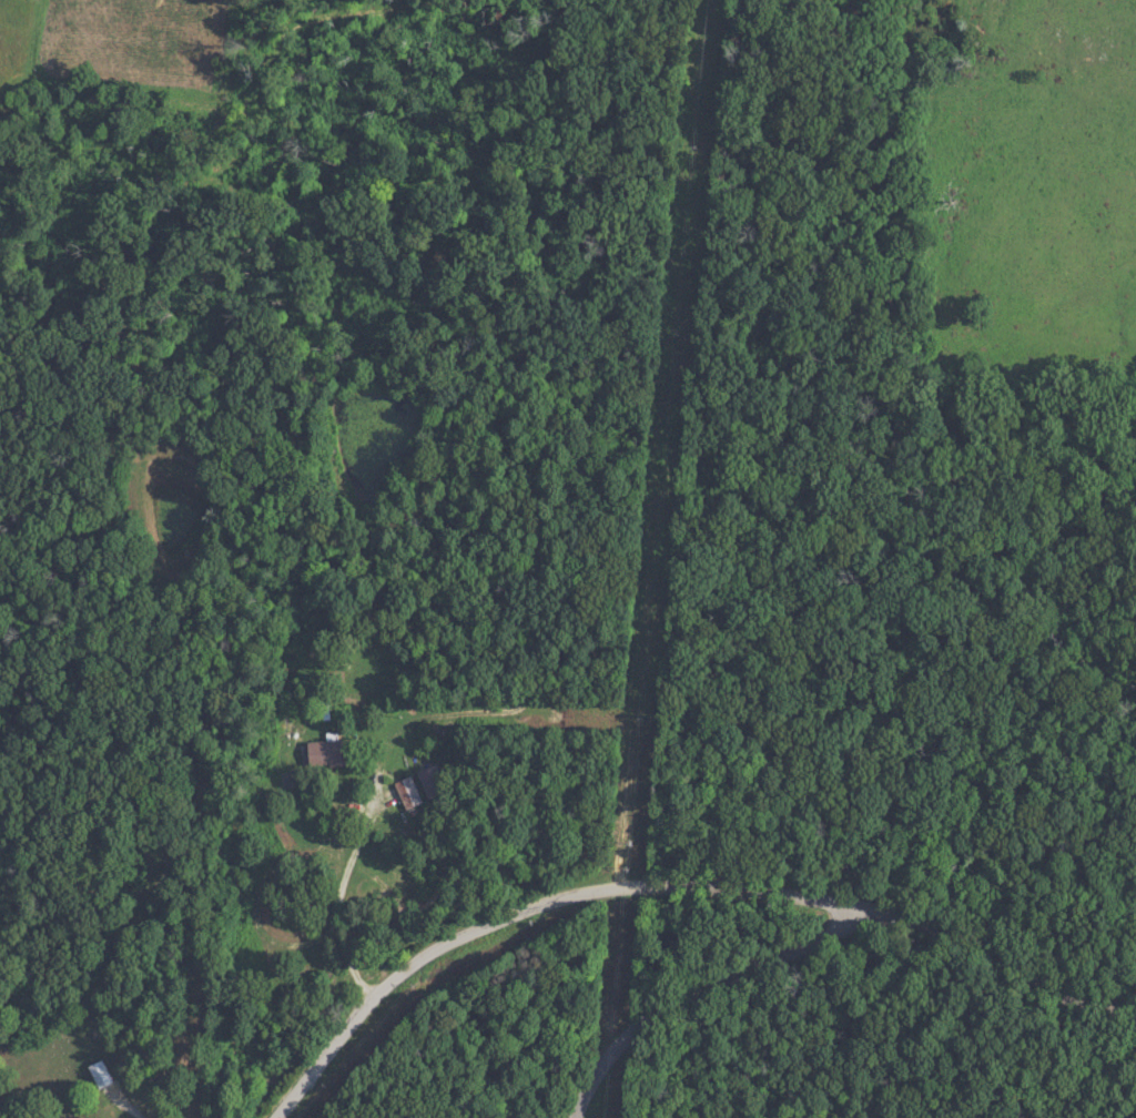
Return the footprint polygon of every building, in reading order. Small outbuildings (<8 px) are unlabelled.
[(337,766),(337,742),(299,742),(299,766),(337,766)] [(401,809),(417,801),(404,775),(388,783),(401,809)] [(82,1066),(92,1090),(108,1083),(98,1059),(82,1066)]
